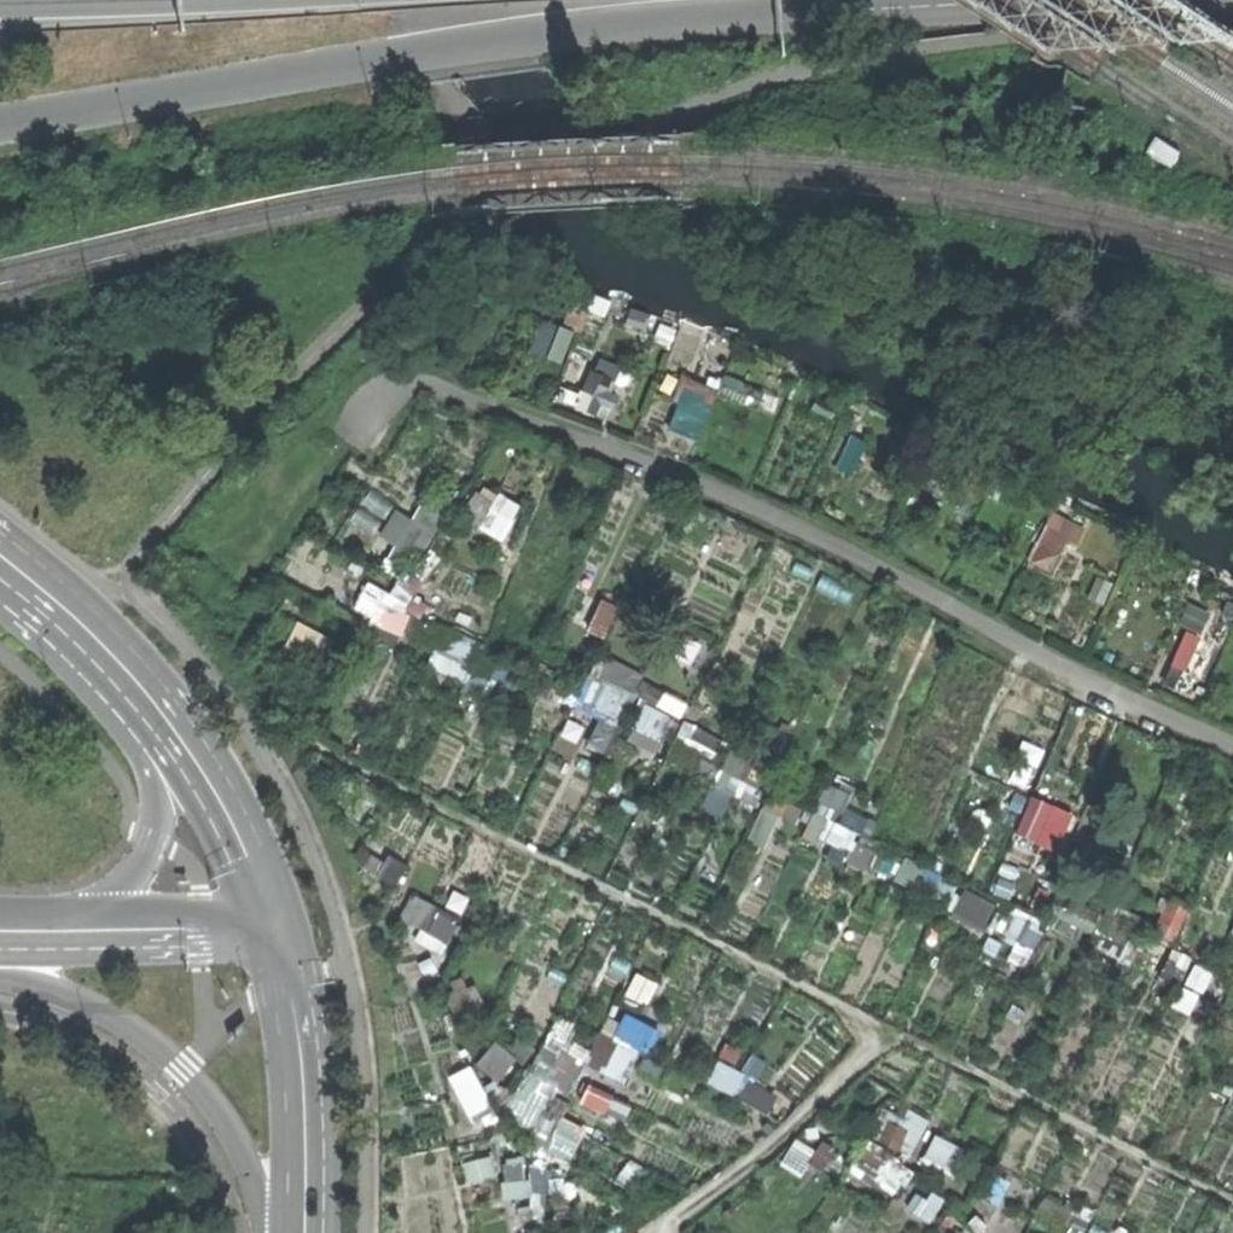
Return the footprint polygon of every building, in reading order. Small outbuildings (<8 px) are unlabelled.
[(431,525),(407,509),(389,535),(414,551),(431,525)] [(362,615),(410,634),(422,602),(375,583),(362,615)] [(420,893),(407,919),(427,928),(421,940),(450,954),(468,916),(420,893)] [(460,1074),(476,1121),(502,1111),(485,1065),(460,1074)]
